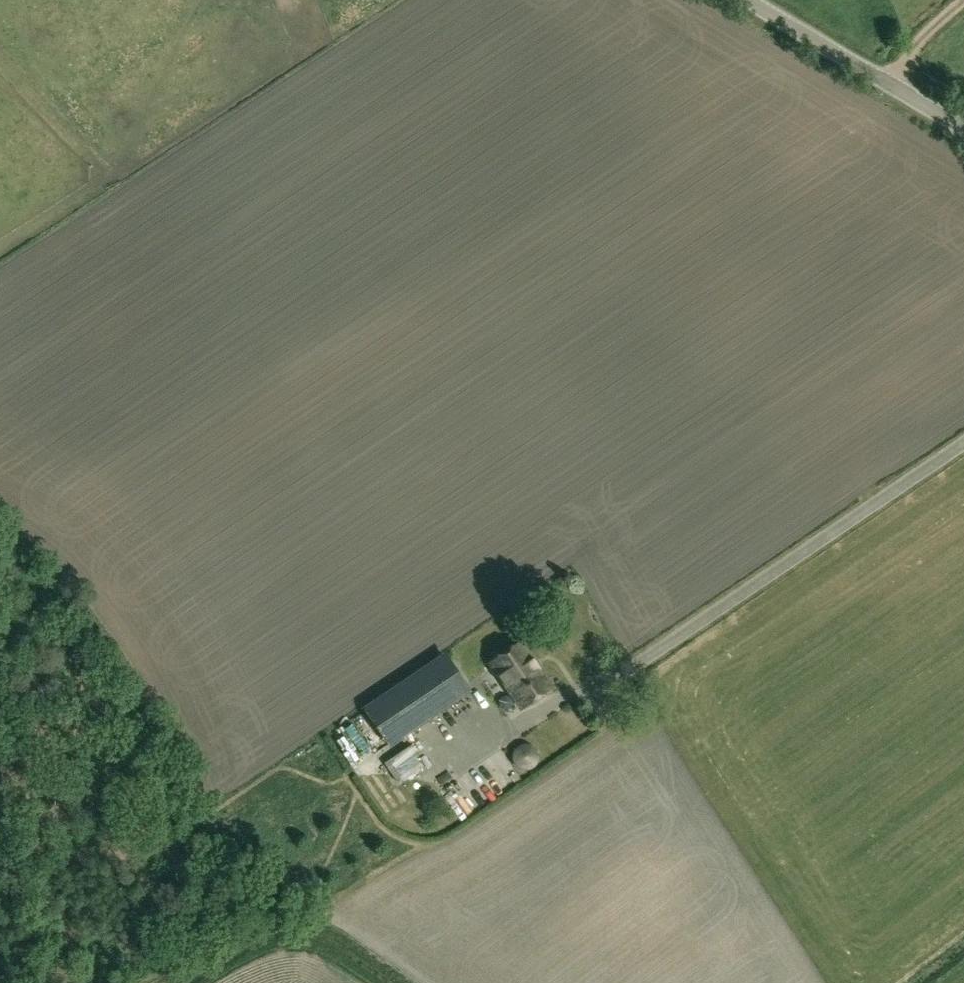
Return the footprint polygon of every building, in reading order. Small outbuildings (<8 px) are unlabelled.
[(521,707),(551,688),(522,644),(493,664),(521,707)] [(391,749),(473,693),(446,654),(364,710),(391,749)] [(517,748),(531,768),(545,758),(531,738),(517,748)] [(426,765),(418,743),(389,753),(398,776),(426,765)]
